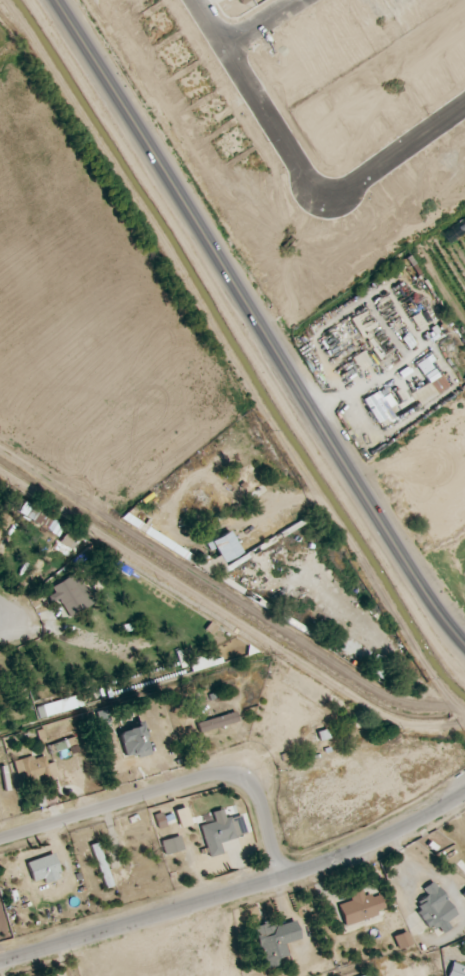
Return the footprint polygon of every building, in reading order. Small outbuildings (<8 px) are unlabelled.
[(447,386),(427,357),(415,365),(436,394),(447,386)] [(389,408),(395,405),(389,393),(381,397),(378,391),(363,399),(376,425),(393,416),(389,408)] [(24,518),(56,535),(62,523),(30,507),(24,518)] [(9,517),(0,513),(0,537),(9,517)] [(59,543),(72,550),(80,534),(67,528),(59,543)] [(241,553),(229,531),(206,544),(210,551),(214,549),(218,555),(200,564),(207,577),(225,567),(223,563),(241,553)] [(50,587),(67,618),(93,604),(76,573),(50,587)] [(214,666),(212,654),(188,658),(190,670),(214,666)] [(43,717),(83,706),(79,695),(39,706),(43,717)] [(237,724),(236,714),(197,720),(199,731),(237,724)] [(150,753),(143,725),(118,731),(125,759),(150,753)] [(44,756),(33,759),(32,756),(12,761),(19,788),(58,778),(53,762),(46,764),(44,756)] [(200,826),(208,858),(223,854),(219,842),(246,835),(241,815),(225,819),(222,809),(211,812),(214,822),(200,826)] [(160,841),(164,855),(183,851),(180,836),(160,841)] [(60,878),(52,854),(26,862),(32,882),(43,879),(44,884),(60,878)] [(446,900),(433,881),(422,888),(426,895),(416,902),(431,924),(434,923),(441,934),(451,928),(446,922),(456,915),(451,907),(438,915),(434,908),(446,900)] [(377,916),(376,911),(384,909),(380,893),(362,898),(360,888),(347,891),(350,901),(337,904),(343,926),(377,916)] [(299,939),(293,919),(255,930),(265,968),(280,964),(279,958),(287,956),(284,943),(299,939)] [(393,936),(398,950),(411,944),(406,931),(393,936)] [(451,962),(447,975),(464,975),(464,967),(451,962)]
